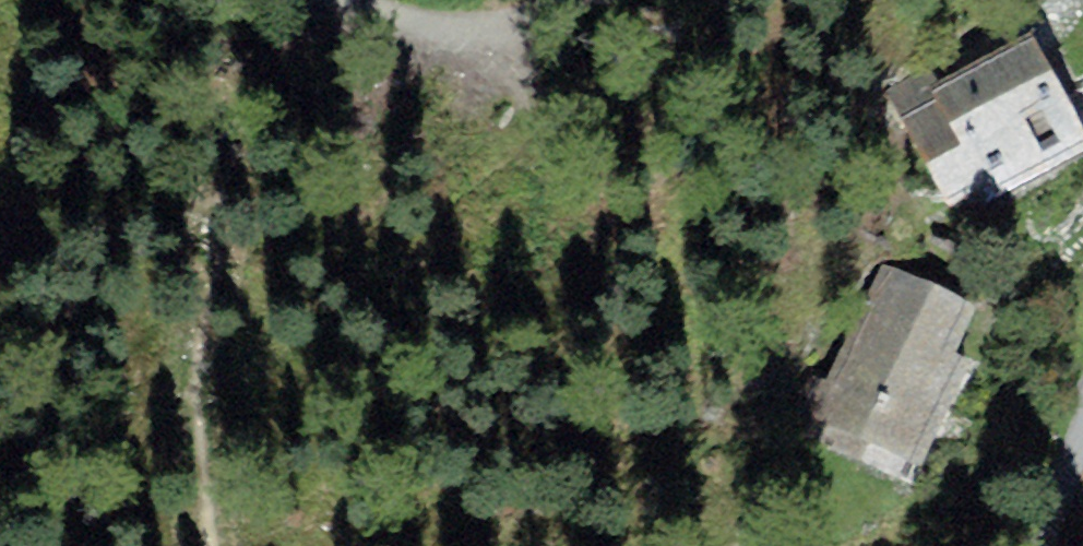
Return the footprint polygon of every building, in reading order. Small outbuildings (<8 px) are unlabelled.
[(928,123),(980,219),(1082,163),(1082,41),(1082,39),(928,123)] [(974,460),(1028,313),(926,276),(873,424),(974,460)]
